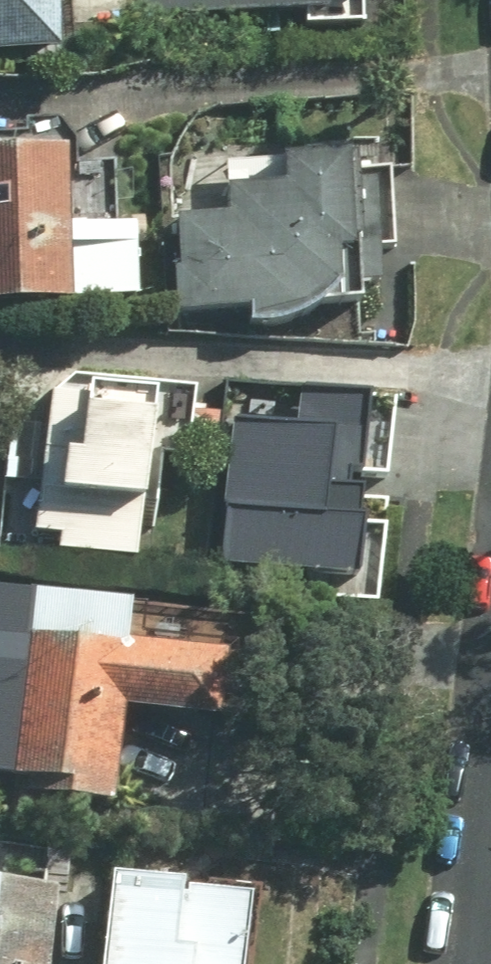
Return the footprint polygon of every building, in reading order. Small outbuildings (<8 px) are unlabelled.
[(59,0),(0,0),(0,57),(58,58),(59,0)] [(364,0),(144,0),(143,16),(305,22),(305,28),(363,31),(364,0)] [(26,124),(26,135),(0,135),(0,313),(76,313),(76,300),(131,300),(131,229),(113,229),(113,169),(78,169),(78,124),(26,124)] [(354,174),(229,169),(225,219),(178,215),(169,317),(253,324),(252,338),(253,338),(257,338),(261,338),(265,338),(269,338),(273,338),(276,337),(280,337),(284,336),(288,335),(292,334),(296,333),(300,332),(303,330),(307,329),(311,327),(314,325),(318,324),(321,322),(325,319),(328,317),(331,315),(358,314),(354,174)] [(312,393),(310,432),(234,427),(224,576),(307,581),(314,477),(389,482),(394,398),(312,393)] [(144,406),(44,399),(33,554),(133,561),(144,406)] [(0,590),(0,775),(22,777),(20,796),(106,804),(115,712),(216,722),(222,656),(126,647),(131,602),(0,590)] [(244,890),(103,878),(96,963),(238,963),(244,890)] [(0,884),(0,963),(47,963),(54,889),(0,884)]
